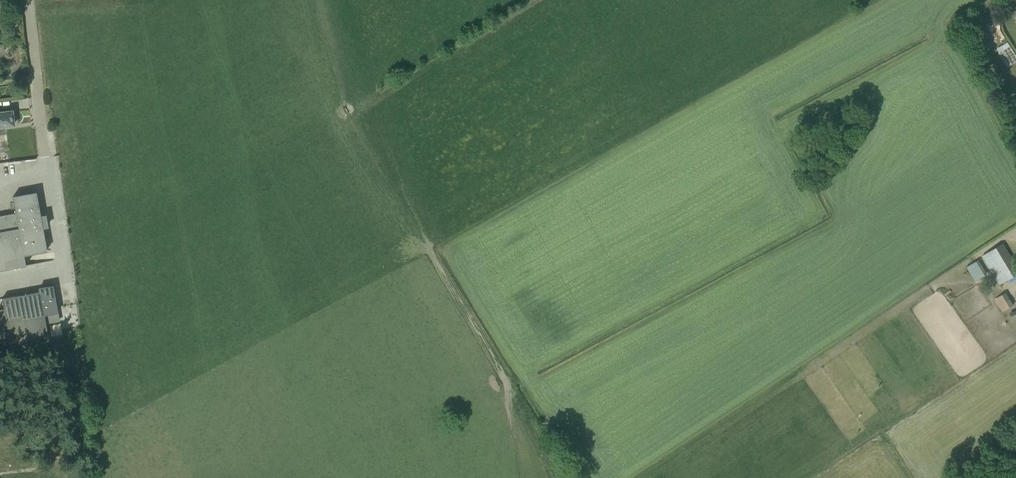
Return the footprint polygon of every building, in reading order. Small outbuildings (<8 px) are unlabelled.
[(1007,67),(1015,62),(1015,55),(1010,46),(998,53),(1007,67)] [(13,125),(12,111),(3,112),(3,109),(0,109),(0,127),(13,125)] [(0,216),(0,271),(26,266),(24,255),(46,251),(42,227),(49,226),(47,216),(40,217),(36,193),(12,197),(15,213),(0,216)] [(988,264),(1000,284),(1015,275),(1015,270),(1001,245),(982,256),(988,264)] [(967,266),(975,280),(978,279),(987,274),(978,260),(967,266)] [(44,312),(57,309),(53,286),(39,288),(39,292),(2,299),(11,350),(38,345),(38,343),(49,340),(48,335),(44,312)] [(996,298),(1003,311),(1013,305),(1005,292),(996,298)] [(60,348),(59,340),(49,342),(51,349),(60,348)]
